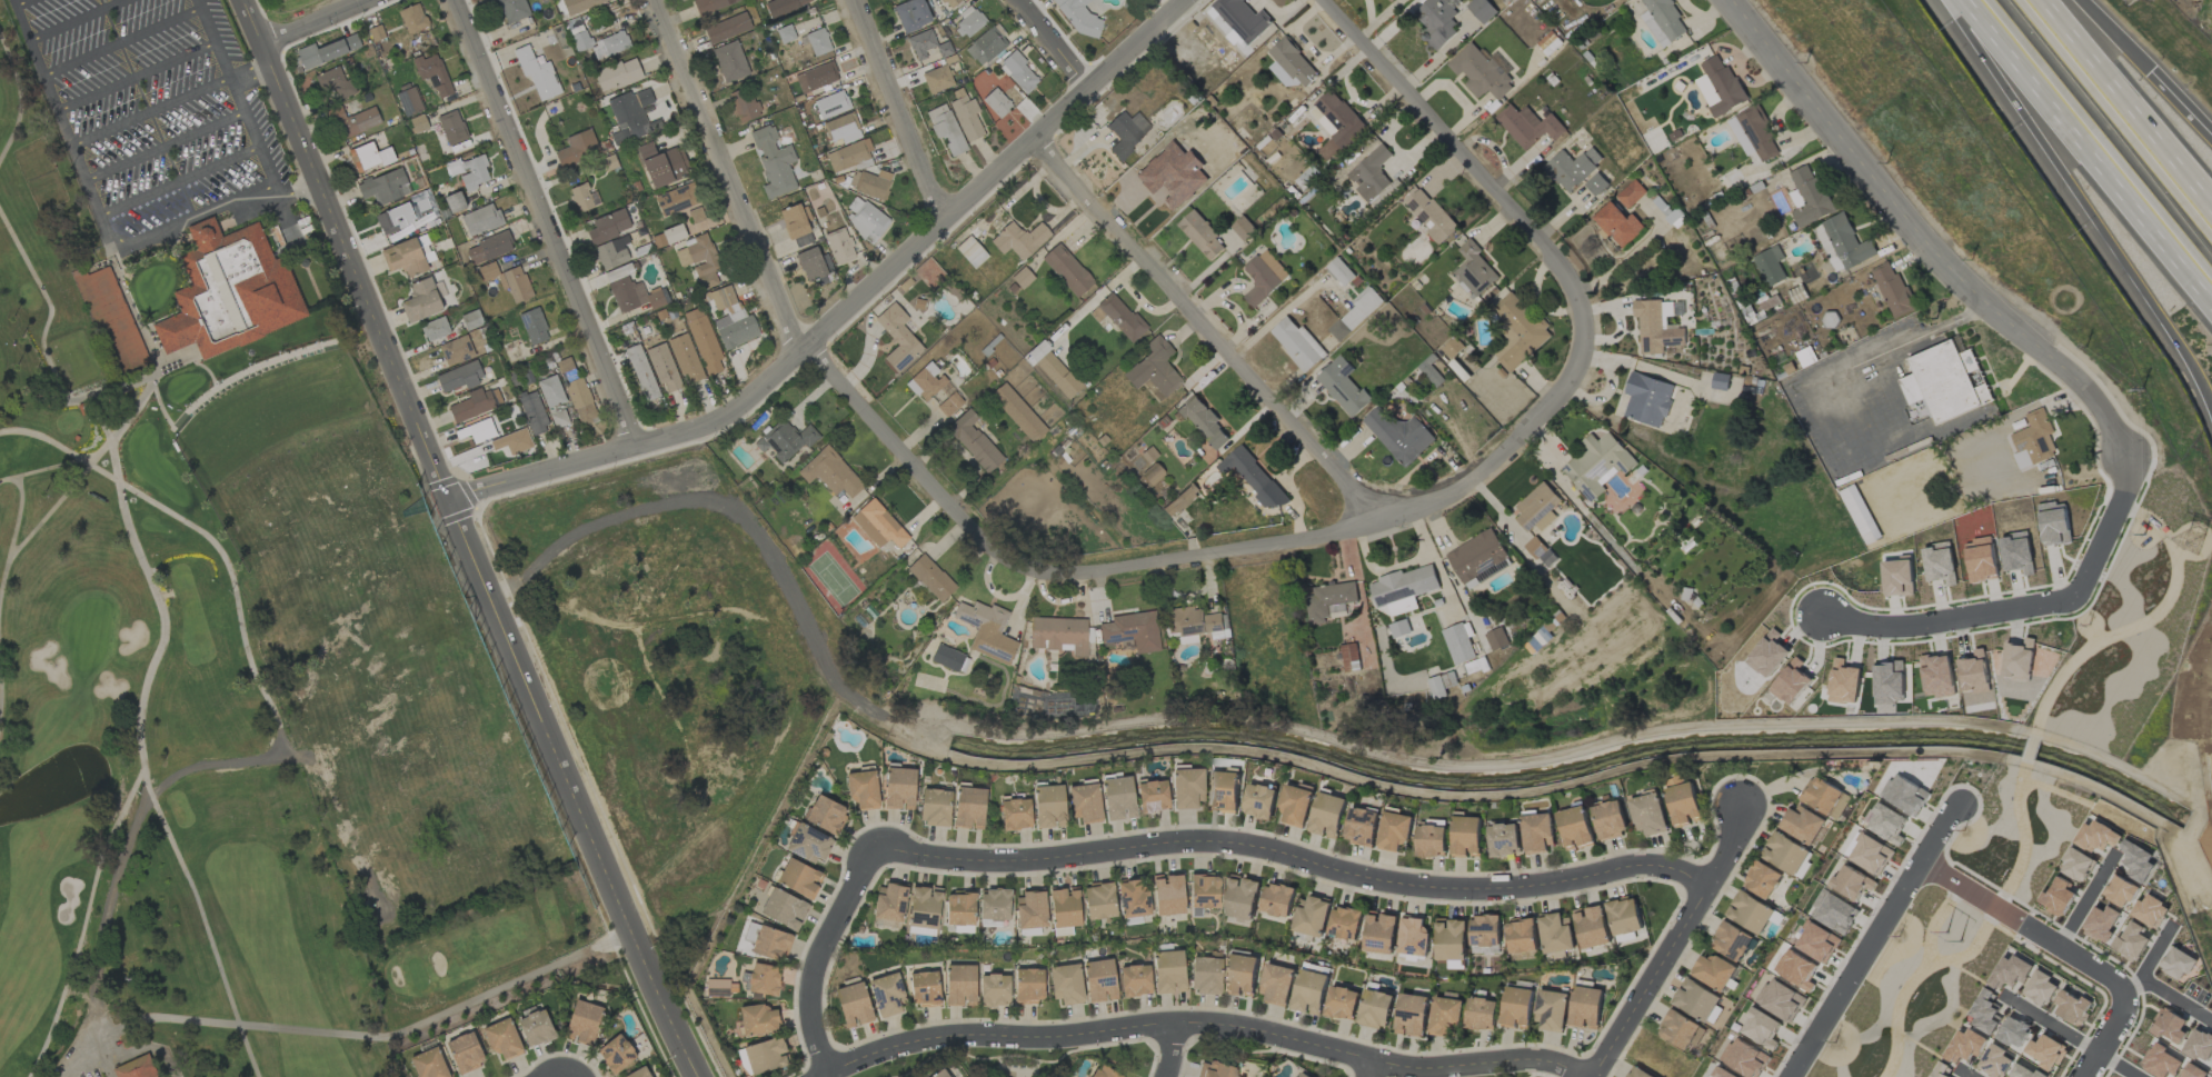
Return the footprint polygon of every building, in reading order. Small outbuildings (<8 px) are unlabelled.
[(524,0),(497,0),(506,25),(530,16),(524,0)] [(566,14),(610,3),(609,0),(562,0),(566,14)] [(739,0),(694,0),(691,1),(698,17),(739,0)] [(811,0),(773,0),(764,4),(770,19),(812,2),(811,0)] [(922,0),(910,0),(892,7),(904,34),(932,22),(922,0)] [(949,10),(962,0),(942,0),(949,10)] [(1076,33),(1097,39),(1102,20),(1093,18),(1084,5),(1091,0),(1051,0),(1076,33)] [(1273,22),(1262,10),(1251,19),(1238,4),(1243,0),(1218,0),(1211,6),(1247,46),(1273,22)] [(1413,14),(1428,30),(1421,36),(1436,52),(1459,31),(1447,18),(1463,4),(1459,0),(1428,0),(1413,14)] [(1498,12),(1487,0),(1473,0),(1466,7),(1484,25),(1498,12)] [(1663,49),(1687,32),(1679,20),(1683,17),(1671,0),(1640,0),(1648,11),(1641,16),(1663,49)] [(428,26),(418,3),(398,12),(408,35),(428,26)] [(961,40),(985,23),(972,4),(957,14),(962,21),(953,28),(961,40)] [(703,28),(710,46),(752,29),(745,12),(703,28)] [(567,24),(576,52),(592,47),(597,59),(630,48),(624,31),(589,42),(581,19),(567,24)] [(780,44),(794,40),(791,25),(776,28),(780,44)] [(964,48),(979,67),(1007,45),(993,26),(964,48)] [(832,50),(822,28),(804,35),(813,57),(832,50)] [(937,46),(930,29),(906,38),(916,62),(927,58),(924,51),(937,46)] [(315,49),(313,44),(294,51),(301,71),(361,49),(355,34),(315,49)] [(1318,77),(1287,36),(1270,49),(1301,90),(1318,77)] [(725,84),(749,75),(736,40),(711,50),(725,84)] [(1447,65),(1458,77),(1459,76),(1479,99),(1488,91),(1498,101),(1515,86),(1502,71),(1508,66),(1497,54),(1488,61),(1471,42),(1447,65)] [(561,94),(549,61),(536,66),(528,45),(513,50),(523,78),(529,76),(539,102),(561,94)] [(997,66),(1024,95),(1040,81),(1013,51),(997,66)] [(453,93),(437,53),(422,59),(420,56),(411,60),(420,81),(428,77),(437,100),(453,93)] [(1700,64),(1705,75),(1695,80),(1714,118),(1746,102),(1721,53),(1700,64)] [(593,75),(603,96),(643,78),(634,57),(593,75)] [(794,75),(801,94),(839,80),(832,61),(794,75)] [(333,88),(339,101),(353,94),(339,65),(314,77),(322,94),(333,88)] [(922,73),(928,95),(953,87),(947,65),(922,73)] [(728,94),(739,123),(760,116),(749,86),(728,94)] [(396,93),(403,116),(423,111),(416,87),(396,93)] [(662,129),(659,119),(647,123),(641,107),(654,103),(649,88),(631,95),(630,92),(607,100),(618,131),(609,134),(614,146),(662,129)] [(999,120),(1012,107),(995,88),(981,100),(999,120)] [(1367,129),(1332,89),(1307,110),(1332,138),(1317,151),(1328,163),(1367,129)] [(819,119),(850,110),(844,91),(813,100),(819,119)] [(966,143),(984,135),(975,114),(979,112),(972,98),(967,101),(965,95),(948,103),(966,143)] [(925,112),(936,139),(942,137),(950,158),(967,151),(946,103),(925,112)] [(1525,151),(1546,132),(1554,142),(1567,130),(1551,113),(1541,122),(1526,106),(1519,113),(1510,104),(1495,118),(1525,151)] [(1778,154),(1771,138),(1774,137),(1758,104),(1727,120),(1745,157),(1756,151),(1762,163),(1778,154)] [(345,118),(340,106),(327,111),(339,141),(381,124),(374,106),(345,118)] [(438,116),(447,146),(467,140),(458,110),(438,116)] [(1129,119),(1122,111),(1106,126),(1118,140),(1108,150),(1118,161),(1152,129),(1136,112),(1129,119)] [(842,144),(862,137),(853,112),(824,123),(831,142),(840,139),(842,144)] [(411,136),(428,129),(422,114),(405,121),(411,136)] [(565,137),(568,147),(554,152),(559,168),(599,155),(591,129),(565,137)] [(873,160),(868,140),(825,152),(831,172),(873,160)] [(652,190),(690,175),(678,146),(656,154),(651,141),(635,147),(652,190)] [(395,161),(390,147),(375,152),(372,142),(348,150),(355,173),(395,161)] [(1378,168),(1393,155),(1382,143),(1345,177),(1370,203),(1392,183),(1378,168)] [(1573,161),(1564,150),(1543,166),(1564,193),(1604,162),(1592,147),(1573,161)] [(459,175),(464,191),(490,182),(484,168),(488,166),(483,154),(459,163),(458,160),(445,164),(451,178),(459,175)] [(1835,213),(1820,175),(1813,178),(1807,165),(1790,172),(1804,206),(1791,211),(1798,228),(1835,213)] [(377,207),(410,194),(399,167),(356,185),(362,200),(372,196),(377,207)] [(884,200),(892,175),(878,170),(876,177),(853,170),(847,188),(884,200)] [(1609,185),(1598,172),(1584,185),(1595,197),(1609,185)] [(1628,210),(1647,192),(1635,179),(1616,197),(1628,210)] [(577,214),(593,208),(585,183),(568,189),(577,214)] [(700,205),(694,184),(654,195),(660,216),(700,205)] [(1421,187),(1403,204),(1444,248),(1462,231),(1421,187)] [(1803,206),(1798,190),(1789,193),(1794,209),(1803,206)] [(465,209),(460,192),(444,196),(449,214),(465,209)] [(375,217),(381,234),(437,210),(430,194),(375,217)] [(844,224),(875,243),(890,219),(854,197),(846,209),(851,212),(844,224)] [(1622,249),(1645,228),(1631,213),(1627,217),(1611,201),(1593,218),(1622,249)] [(461,214),(467,236),(501,227),(496,204),(461,214)] [(792,249),(812,242),(800,204),(780,210),(792,249)] [(705,220),(701,207),(687,211),(691,225),(705,220)] [(591,245),(631,230),(623,209),(591,220),(594,229),(586,232),(591,245)] [(1227,247),(1192,210),(1177,225),(1211,262),(1227,247)] [(1878,255),(1870,239),(1858,245),(1844,213),(1813,227),(1826,257),(1835,253),(1838,262),(1832,265),(1836,273),(1878,255)] [(1256,230),(1243,216),(1231,227),(1244,241),(1256,230)] [(1025,236),(1012,221),(989,241),(1002,255),(1009,249),(1021,262),(1051,235),(1040,222),(1025,236)] [(179,253),(253,223),(270,266),(283,259),(310,320),(172,379),(148,326),(188,310),(191,291),(179,253)] [(824,234),(835,266),(855,260),(845,228),(824,234)] [(464,248),(471,266),(514,249),(507,231),(464,248)] [(680,269),(692,265),(701,290),(718,284),(714,271),(719,269),(707,233),(693,237),(695,244),(674,251),(680,269)] [(593,247),(602,271),(629,261),(626,250),(631,248),(626,236),(593,247)] [(988,256),(969,236),(955,249),(974,269),(988,256)] [(388,273),(404,268),(407,277),(426,271),(416,238),(380,249),(388,273)] [(1499,276),(1477,255),(1482,250),(1470,238),(1457,250),(1466,259),(1451,274),(1476,299),(1499,276)] [(1077,298),(1094,281),(1057,243),(1040,260),(1077,298)] [(1786,279),(1778,262),(1784,259),(1778,245),(1753,257),(1768,288),(1786,279)] [(832,269),(827,254),(820,257),(816,247),(796,254),(810,290),(829,283),(825,272),(832,269)] [(1254,309),(1290,275),(1264,248),(1243,269),(1257,284),(1243,297),(1254,309)] [(1344,287),(1356,277),(1337,257),(1326,267),(1344,287)] [(1871,269),(1893,320),(1915,311),(1893,260),(1871,269)] [(513,304),(532,297),(520,265),(499,274),(494,261),(477,268),(482,282),(496,276),(502,291),(507,288),(513,304)] [(604,272),(618,313),(649,303),(651,310),(665,305),(660,288),(644,293),(641,282),(631,285),(628,276),(634,274),(630,264),(604,272)] [(78,270),(114,377),(146,366),(112,266),(86,274),(84,268),(78,270)] [(408,324),(443,311),(430,277),(408,285),(413,298),(400,303),(408,324)] [(724,351),(756,337),(732,282),(700,296),(703,303),(711,300),(716,312),(724,308),(730,323),(715,330),(724,351)] [(1355,306),(1328,330),(1339,342),(1384,302),(1369,285),(1352,301),(1355,306)] [(1553,336),(1513,290),(1493,308),(1504,321),(1497,327),(1508,340),(1493,354),(1509,373),(1553,336)] [(1148,329),(1134,312),(1131,316),(1111,292),(1097,304),(1129,344),(1148,329)] [(1686,345),(1685,327),(1666,328),(1666,316),(1673,316),(1673,300),(1633,302),(1634,319),(1639,319),(1640,354),(1663,354),(1663,346),(1686,345)] [(902,325),(909,319),(893,302),(874,319),(898,345),(883,359),(898,375),(925,350),(902,325)] [(702,307),(682,314),(705,377),(722,371),(718,360),(721,359),(702,307)] [(520,313),(528,346),(548,341),(539,308),(520,313)] [(473,322),(471,313),(461,315),(465,330),(482,325),(481,320),(473,322)] [(1269,333),(1306,373),(1327,354),(1301,326),(1298,328),(1287,316),(1269,333)] [(420,323),(425,341),(449,335),(445,317),(420,323)] [(689,384),(704,378),(687,333),(667,340),(680,377),(686,375),(689,384)] [(1146,379),(1163,398),(1182,382),(1164,361),(1173,352),(1157,334),(1144,345),(1150,352),(1123,375),(1135,390),(1146,379)] [(474,357),(467,335),(439,344),(446,367),(474,357)] [(1441,351),(1450,361),(1464,347),(1455,337),(1441,351)] [(1972,348),(1958,354),(1953,340),(1907,357),(1913,374),(1899,379),(1909,405),(1926,399),(1935,424),(1992,403),(1972,348)] [(667,393),(682,387),(664,343),(644,351),(658,385),(663,383),(667,393)] [(624,350),(645,402),(660,396),(639,344),(624,350)] [(1082,387),(1048,350),(1034,364),(1068,400),(1082,387)] [(1315,378),(1352,418),(1372,400),(1348,375),(1355,370),(1340,354),(1315,378)] [(597,420),(583,376),(576,378),(570,357),(557,361),(577,426),(597,420)] [(485,380),(476,359),(435,376),(442,394),(464,385),(465,388),(485,380)] [(905,384),(925,405),(929,401),(947,419),(965,401),(939,374),(941,373),(929,361),(905,384)] [(1623,417),(1661,429),(1675,385),(1631,371),(1624,394),(1630,396),(1623,417)] [(565,403),(556,375),(537,381),(546,409),(565,403)] [(447,407),(454,423),(502,405),(496,388),(482,393),(480,388),(466,393),(469,399),(447,407)] [(533,436),(550,429),(534,390),(517,397),(533,436)] [(1046,428),(1010,390),(995,404),(1032,442),(1046,428)] [(1218,450),(1230,439),(1215,423),(1219,420),(1194,394),(1174,412),(1183,421),(1187,417),(1218,450)] [(1361,421),(1405,468),(1436,439),(1413,414),(1399,427),(1379,405),(1361,421)] [(2020,472),(2057,455),(2048,435),(2054,432),(2043,407),(2024,415),(2029,426),(2009,435),(2017,453),(2012,455),(2020,472)] [(1004,458),(971,425),(978,418),(968,408),(945,431),(988,474),(1004,458)] [(568,425),(564,409),(550,413),(554,428),(568,425)] [(454,432),(457,440),(470,435),(473,444),(496,435),(489,418),(454,432)] [(808,424),(797,434),(782,418),(755,442),(778,467),(803,444),(807,449),(820,437),(808,424)] [(493,451),(506,446),(510,456),(533,447),(525,428),(489,442),(493,451)] [(1562,470),(1591,503),(1606,490),(1598,481),(1616,466),(1624,475),(1637,464),(1609,431),(1598,441),(1591,433),(1580,442),(1586,449),(1562,470)] [(1242,444),(1215,466),(1224,476),(1233,468),(1271,513),(1288,499),(1242,444)] [(796,473),(807,484),(815,477),(833,496),(840,490),(850,499),(864,486),(826,445),(796,473)] [(1141,474),(1150,486),(1165,476),(1155,463),(1141,474)] [(1551,511),(1562,501),(1543,481),(1516,508),(1521,513),(1516,518),(1534,538),(1556,517),(1551,511)] [(1200,492),(1192,483),(1162,510),(1171,519),(1200,492)] [(1881,538),(1855,484),(1839,491),(1865,545),(1881,538)] [(879,550),(889,540),(897,549),(909,538),(872,498),(850,518),(879,550)] [(1511,567),(1494,529),(1446,551),(1464,589),(1511,567)] [(1525,546),(1546,569),(1556,560),(1535,536),(1525,546)] [(941,603),(956,587),(922,554),(906,570),(941,603)] [(1440,589),(1432,564),(1369,582),(1376,608),(1440,589)] [(1313,587),(1315,596),(1306,596),(1309,625),(1326,623),(1325,615),(1347,613),(1346,603),(1358,602),(1356,582),(1313,587)] [(1008,665),(1017,642),(1000,635),(1009,612),(990,605),(989,608),(973,602),(971,607),(958,602),(952,618),(976,627),(968,650),(1008,665)] [(1222,613),(1203,615),(1203,609),(1193,610),(1192,606),(1169,609),(1172,637),(1213,632),(1214,640),(1225,638),(1222,613)] [(1110,616),(1111,623),(1098,624),(1100,646),(1133,643),(1134,654),(1159,651),(1155,612),(1110,616)] [(1087,619),(1030,617),(1029,649),(1072,650),(1072,658),(1086,659),(1087,619)] [(1454,666),(1476,658),(1462,622),(1441,630),(1454,666)] [(1492,652),(1509,644),(1502,627),(1485,634),(1492,652)] [(964,673),(969,655),(935,646),(930,663),(964,673)] [(1952,689),(1951,656),(1921,658),(1921,667),(1923,667),(1924,691),(1952,689)] [(1790,707),(1814,680),(1792,660),(1768,688),(1790,707)] [(1874,698),(1905,697),(1904,660),(1873,661),(1874,698)] [(1445,689),(1457,685),(1453,671),(1427,679),(1434,700),(1447,696),(1445,689)] [(1857,701),(1859,689),(1840,686),(1841,681),(1830,680),(1828,697),(1857,701)] [(884,809),(914,810),(915,769),(886,768),(884,809)] [(1203,802),(1203,769),(1172,770),(1173,810),(1196,809),(1196,802),(1203,802)] [(877,809),(876,771),(846,773),(847,801),(856,800),(857,810),(877,809)] [(1239,773),(1211,772),(1209,811),(1238,812),(1239,773)] [(1916,818),(1930,793),(1893,772),(1879,797),(1916,818)] [(1801,799),(1837,821),(1851,797),(1815,776),(1801,799)] [(1135,818),(1131,777),(1102,779),(1105,821),(1135,818)] [(1137,783),(1139,813),(1168,811),(1166,780),(1137,783)] [(1691,824),(1690,820),(1702,816),(1693,782),(1666,789),(1676,828),(1691,824)] [(1102,821),(1096,783),(1067,787),(1071,819),(1079,818),(1080,824),(1102,821)] [(1273,819),(1277,788),(1247,784),(1243,815),(1273,819)] [(1305,828),(1314,791),(1286,784),(1279,811),(1286,813),(1283,823),(1305,828)] [(1035,828),(1064,827),(1063,786),(1034,786),(1035,828)] [(983,830),(985,789),(955,787),(953,828),(971,829),(983,830)] [(950,790),(921,789),(920,825),(949,826),(950,790)] [(1348,800),(1320,792),(1307,831),(1336,840),(1348,800)] [(1640,838),(1669,831),(1660,793),(1631,800),(1640,838)] [(835,836),(848,809),(817,795),(804,821),(835,836)] [(1001,830),(1031,829),(1030,799),(1000,800),(1001,830)] [(1593,805),(1598,839),(1628,835),(1622,801),(1593,805)] [(1779,827),(1810,847),(1826,821),(1795,801),(1779,827)] [(1899,846),(1904,838),(1898,835),(1907,818),(1875,801),(1862,827),(1899,846)] [(1373,847),(1380,812),(1351,806),(1345,841),(1373,847)] [(1567,850),(1594,843),(1584,806),(1557,813),(1567,850)] [(1400,852),(1401,843),(1409,844),(1414,816),(1384,812),(1378,849),(1400,852)] [(1554,851),(1553,814),(1523,815),(1525,852),(1554,851)] [(1452,858),(1467,858),(1467,855),(1481,856),(1482,817),(1453,817),(1452,858)] [(2102,854),(2106,843),(2117,847),(2122,833),(2083,819),(2075,843),(2102,854)] [(785,849),(821,867),(834,840),(798,822),(785,849)] [(1519,824),(1489,825),(1491,857),(1520,855),(1519,824)] [(1446,857),(1447,827),(1418,826),(1417,856),(1446,857)] [(1810,851),(1776,831),(1767,846),(1769,847),(1763,858),(1794,877),(1810,851)] [(1893,848),(1856,832),(1845,859),(1882,875),(1893,848)] [(2126,855),(2122,862),(2129,865),(2124,875),(2144,884),(2157,855),(2124,839),(2119,851),(2126,855)] [(2056,870),(2082,884),(2095,860),(2069,846),(2056,870)] [(776,885),(813,899),(818,886),(819,886),(823,872),(786,859),(776,885)] [(1783,874),(1756,860),(1742,886),(1769,900),(1783,874)] [(1872,892),(1877,883),(1843,863),(1829,886),(1856,902),(1865,888),(1872,892)] [(1218,908),(1218,874),(1189,874),(1190,917),(1201,917),(1201,908),(1218,908)] [(1182,875),(1163,876),(1153,876),(1155,916),(1184,914),(1182,875)] [(1224,916),(1254,920),(1259,880),(1230,876),(1224,916)] [(2129,908),(2138,885),(2112,876),(2104,899),(2129,908)] [(2037,903),(2062,917),(2077,890),(2056,878),(2047,894),(2043,892),(2037,903)] [(1148,916),(1145,880),(1118,882),(1120,918),(1148,916)] [(1082,886),(1087,921),(1116,917),(1111,882),(1082,886)] [(1296,888),(1267,882),(1260,912),(1289,918),(1296,888)] [(873,919),(902,922),(905,887),(876,884),(873,919)] [(759,913),(795,933),(810,906),(773,886),(759,913)] [(908,927),(938,929),(941,889),(911,886),(908,927)] [(1051,928),(1080,926),(1078,891),(1066,891),(1066,888),(1049,888),(1051,928)] [(1010,890),(980,889),(979,919),(1009,920),(1010,890)] [(1760,936),(1775,911),(1740,889),(1724,915),(1760,936)] [(1808,915),(1844,936),(1859,910),(1823,889),(1808,915)] [(974,926),(974,893),(946,892),(945,925),(974,926)] [(1016,893),(1017,928),(1046,927),(1045,892),(1016,893)] [(2132,916),(2157,929),(2169,906),(2144,893),(2132,916)] [(1322,938),(1331,903),(1301,896),(1292,931),(1322,938)] [(1614,937),(1643,929),(1635,897),(1606,904),(1614,937)] [(1356,941),(1363,913),(1335,905),(1327,933),(1356,941)] [(2104,944),(2122,914),(2107,905),(2103,911),(2095,906),(2081,931),(2104,944)] [(1603,906),(1581,910),(1581,909),(1574,910),(1581,949),(1610,944),(1603,906)] [(1397,916),(1379,914),(1379,913),(1368,912),(1364,951),(1393,954),(1397,916)] [(1540,916),(1542,955),(1565,954),(1565,950),(1573,950),(1571,914),(1540,916)] [(1472,915),(1470,953),(1499,954),(1500,916),(1472,915)] [(1399,955),(1426,956),(1428,918),(1401,917),(1399,955)] [(1534,918),(1506,921),(1509,954),(1537,951),(1534,918)] [(1466,960),(1466,920),(1437,920),(1436,960),(1466,960)] [(2149,939),(2142,935),(2146,928),(2131,920),(2121,937),(2117,935),(2110,948),(2136,963),(2149,939)] [(1709,948),(1742,962),(1753,935),(1721,921),(1709,948)] [(1840,936),(1806,921),(1798,940),(1788,935),(1784,943),(1827,963),(1840,936)] [(751,954),(786,961),(792,934),(757,926),(751,954)] [(2196,960),(2174,946),(2159,968),(2181,983),(2196,960)] [(1809,981),(1818,965),(1786,949),(1774,972),(1811,992),(1815,984),(1809,981)] [(1155,994),(1184,993),(1183,951),(1154,952),(1155,994)] [(1701,951),(1689,976),(1724,992),(1736,967),(1701,951)] [(2013,987),(2017,980),(2025,984),(2033,966),(2004,952),(1989,984),(2000,989),(2003,983),(2013,987)] [(1225,995),(1242,997),(1242,995),(1254,997),(1258,958),(1230,955),(1225,995)] [(1190,993),(1220,994),(1221,958),(1191,957),(1190,993)] [(1083,963),(1088,1003),(1106,1001),(1117,999),(1111,959),(1083,963)] [(1260,993),(1267,994),(1266,1003),(1288,1007),(1295,969),(1266,963),(1260,993)] [(748,993),(777,995),(780,966),(750,964),(748,993)] [(1049,967),(1052,1000),(1060,999),(1061,1005),(1083,1003),(1079,964),(1049,967)] [(974,965),(945,966),(946,1006),(964,1006),(975,1006),(974,965)] [(1151,995),(1149,965),(1120,966),(1121,996),(1151,995)] [(2023,995),(2048,1007),(2058,986),(2050,982),(2052,976),(2036,968),(2023,995)] [(1042,969),(1014,969),(1015,1003),(1043,1003),(1042,969)] [(1290,1009),(1319,1017),(1329,976),(1301,969),(1290,1009)] [(868,981),(879,1019),(902,1012),(899,1002),(905,1000),(897,972),(868,981)] [(939,1006),(938,972),(910,973),(911,1007),(939,1006)] [(1008,1007),(1010,975),(980,974),(979,1006),(1008,1007)] [(1721,998),(1686,976),(1671,1002),(1711,1027),(1722,1009),(1716,1006),(1721,998)] [(1806,998),(1769,976),(1754,1003),(1791,1024),(1806,998)] [(706,995),(736,996),(737,981),(706,980),(706,995)] [(834,989),(845,1029),(873,1021),(862,981),(834,989)] [(1325,1015),(1354,1021),(1359,991),(1331,986),(1325,1015)] [(1534,990),(1506,986),(1500,1026),(1527,1030),(1534,990)] [(1569,1026),(1597,1030),(1603,990),(1575,986),(1569,1026)] [(1972,1025),(1990,1035),(2003,1010),(1989,1002),(1994,992),(1985,987),(1969,1015),(1976,1018),(1972,1025)] [(1385,1030),(1395,996),(1367,989),(1357,1023),(1385,1030)] [(1540,1030),(1563,1033),(1568,993),(1538,989),(1534,1021),(1541,1022),(1540,1030)] [(2053,1011),(2079,1027),(2093,1003),(2083,996),(2081,1000),(2065,991),(2053,1011)] [(1424,1037),(1429,997),(1400,993),(1395,1034),(1424,1037)] [(1451,1038),(1453,1025),(1460,1026),(1464,1001),(1434,996),(1429,1034),(1451,1038)] [(1498,1001),(1469,997),(1464,1028),(1493,1032),(1498,1001)] [(564,1039),(574,1041),(574,1042),(592,1047),(602,1007),(574,1000),(564,1039)] [(778,1006),(740,1007),(741,1035),(779,1033),(778,1006)] [(2151,1033),(2166,1042),(2167,1038),(2180,1045),(2187,1032),(2181,1029),(2186,1020),(2161,1006),(2153,1022),(2156,1024),(2151,1033)] [(1781,1023),(1753,1007),(1738,1033),(1772,1053),(1778,1042),(1772,1039),(1781,1023)] [(554,1039),(545,1009),(517,1018),(526,1048),(554,1039)] [(1656,1036),(1692,1053),(1704,1026),(1669,1009),(1656,1036)] [(1997,1040),(2020,1051),(2031,1026),(2008,1015),(1997,1040)] [(523,1052),(508,1018),(481,1029),(492,1054),(499,1052),(503,1061),(523,1052)] [(1961,1053),(1975,1061),(1987,1040),(1961,1026),(1943,1057),(1955,1064),(1961,1053)] [(2197,1026),(2181,1051),(2197,1061),(2199,1056),(2206,1061),(2211,1052),(2211,1036),(2197,1026)] [(445,1043),(459,1076),(485,1065),(471,1032),(445,1043)] [(2067,1047),(2043,1033),(2038,1042),(2031,1039),(2024,1051),(2042,1061),(2039,1066),(2052,1073),(2067,1047)] [(611,1075),(637,1059),(621,1034),(595,1050),(611,1075)] [(780,1036),(742,1048),(751,1076),(788,1065),(780,1036)] [(1770,1056),(1733,1036),(1719,1061),(1749,1076),(1759,1076),(1770,1056)] [(2181,1058),(2153,1043),(2140,1067),(2160,1076),(2172,1076),(2181,1058)] [(1991,1044),(1978,1068),(1993,1076),(2004,1076),(2015,1057),(1991,1044)] [(436,1046),(409,1058),(417,1076),(449,1076),(436,1046)] [(150,1054),(113,1068),(116,1076),(159,1076),(150,1054)] [(1239,1069),(1200,1059),(1196,1076),(1237,1076),(1239,1069)] [(1946,1075),(1951,1067),(1939,1060),(1931,1076),(1949,1076),(1946,1075)] [(2018,1061),(2009,1076),(2046,1076),(2018,1061)] [(2211,1074),(2211,1073),(2188,1062),(2182,1076),(2210,1076),(2211,1074)] [(1098,1064),(1090,1076),(1121,1076),(1098,1064)] [(1637,1066),(1630,1076),(1655,1076),(1637,1066)] [(1718,1066),(1712,1076),(1738,1076),(1718,1066)] [(646,1067),(621,1076),(650,1076),(646,1067)] [(942,1068),(929,1076),(948,1076),(942,1068)]
